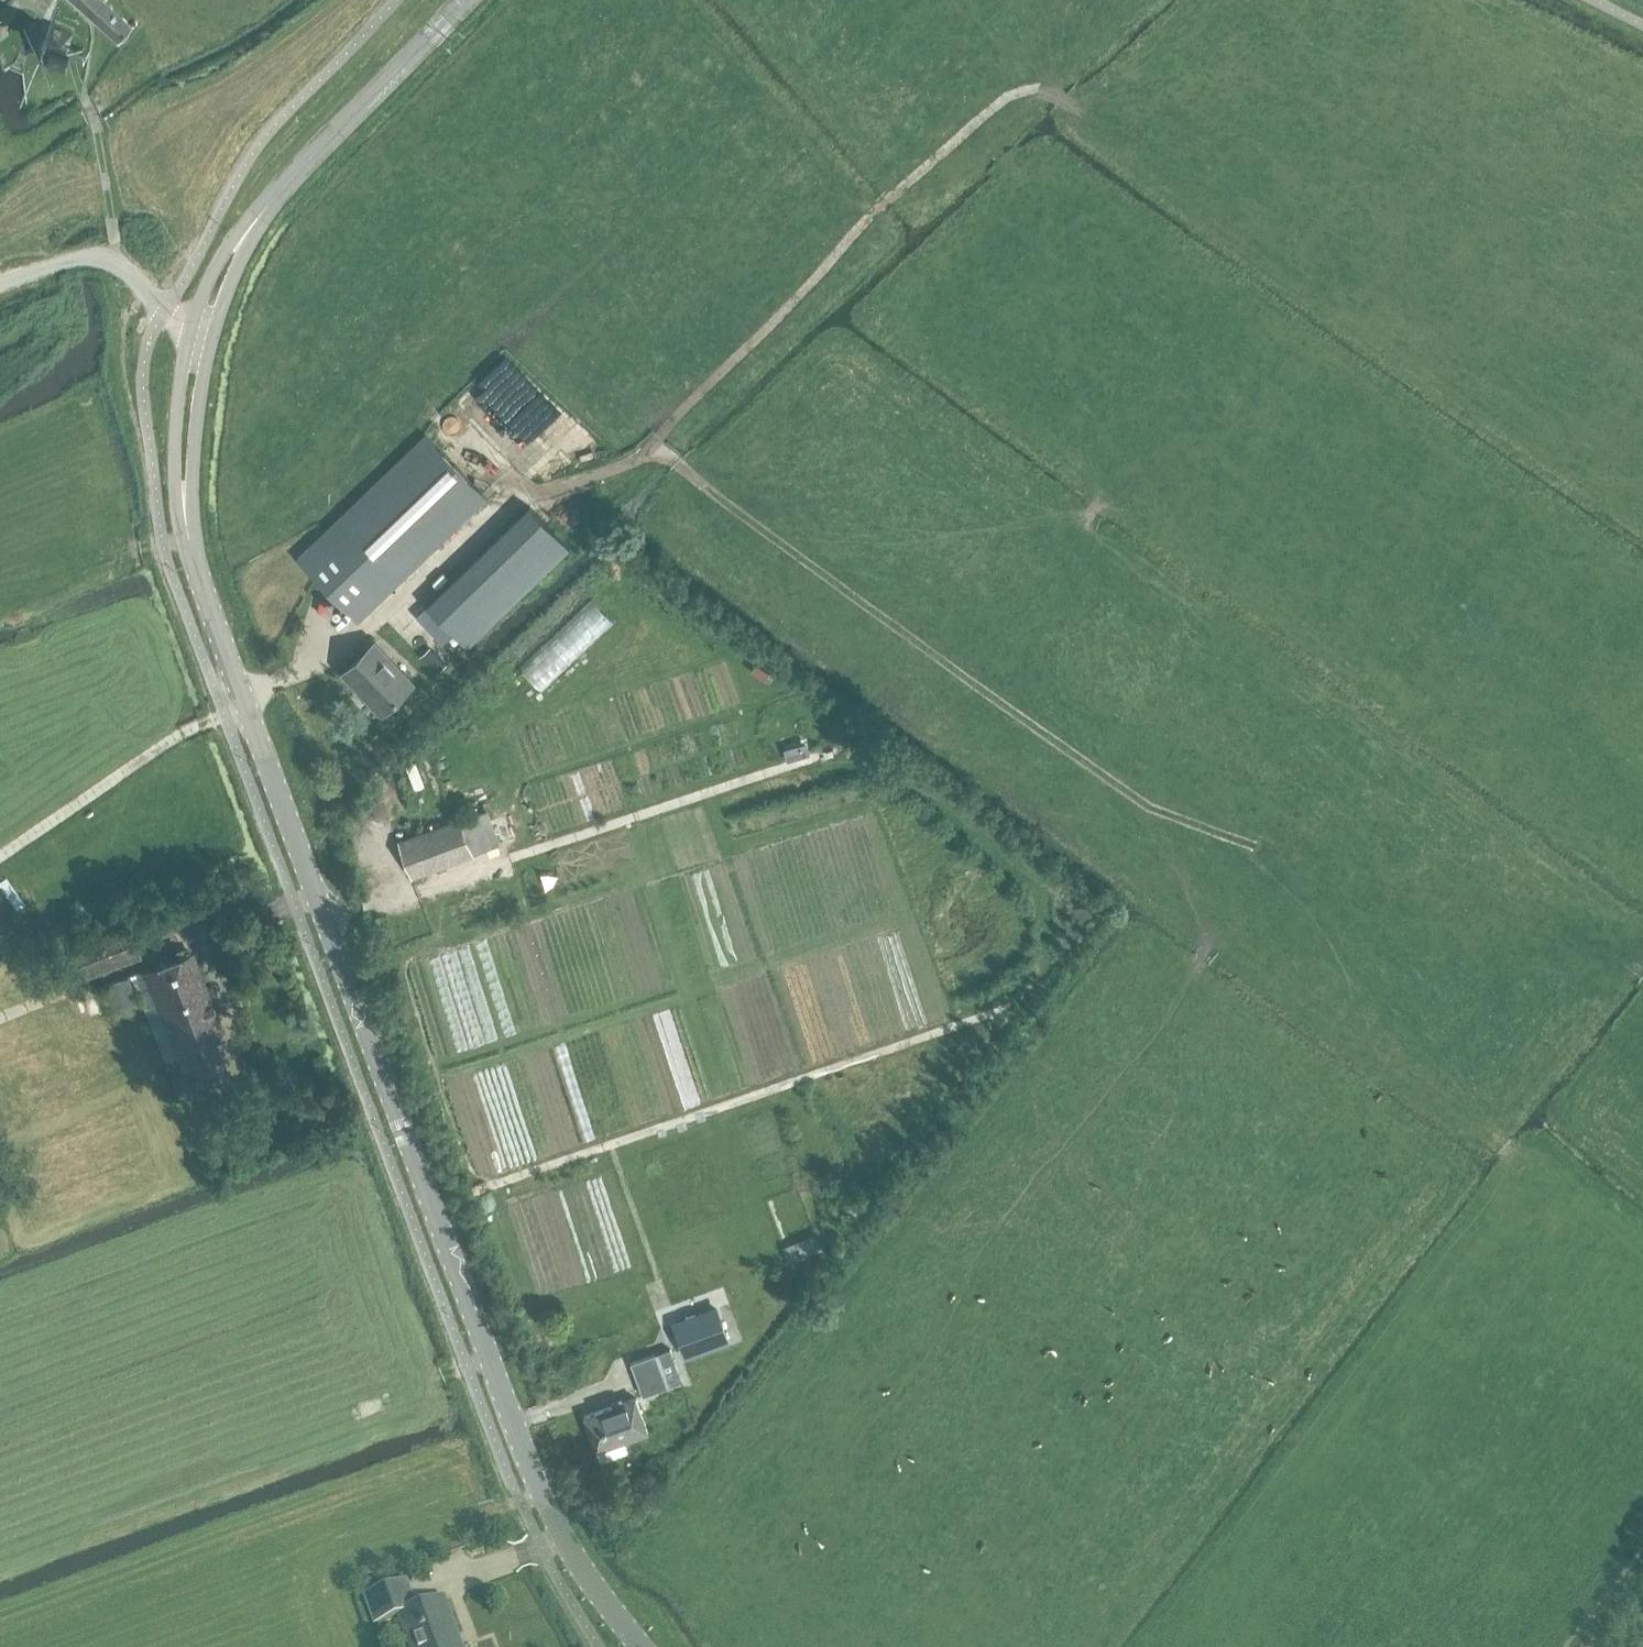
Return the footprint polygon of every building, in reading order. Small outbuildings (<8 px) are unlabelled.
[(131,23),(105,0),(74,0),(117,39),(131,23)] [(11,33),(4,23),(6,21),(11,18),(5,7),(0,10),(0,39),(11,33)] [(59,63),(71,36),(44,24),(32,50),(59,63)] [(358,621),(487,497),(427,433),(298,557),(358,621)] [(517,519),(429,605),(468,645),(556,559),(568,547),(529,507),(517,519)] [(382,712),(411,685),(387,660),(390,657),(375,642),(347,668),(368,690),(364,694),(382,712)] [(436,651),(426,660),(438,672),(447,663),(436,651)] [(484,844),(473,815),(461,819),(472,849),(484,844)] [(460,817),(400,840),(407,861),(412,873),(472,851),(472,849),(461,819),(460,817)] [(81,976),(140,953),(128,923),(69,946),(81,976)] [(226,1069),(213,1033),(220,1030),(190,951),(146,968),(183,1065),(191,1062),(198,1079),(226,1069)] [(115,1012),(139,1003),(128,975),(104,984),(115,1012)] [(729,1339),(718,1308),(698,1316),(689,1319),(677,1324),(688,1354),(729,1339)] [(644,1393),(680,1380),(669,1348),(632,1360),(644,1393)] [(597,1448),(648,1430),(636,1396),(585,1414),(597,1448)] [(408,1583),(364,1598),(373,1627),(399,1618),(405,1634),(410,1633),(415,1646),(459,1646),(443,1600),(417,1609),(408,1583)]
